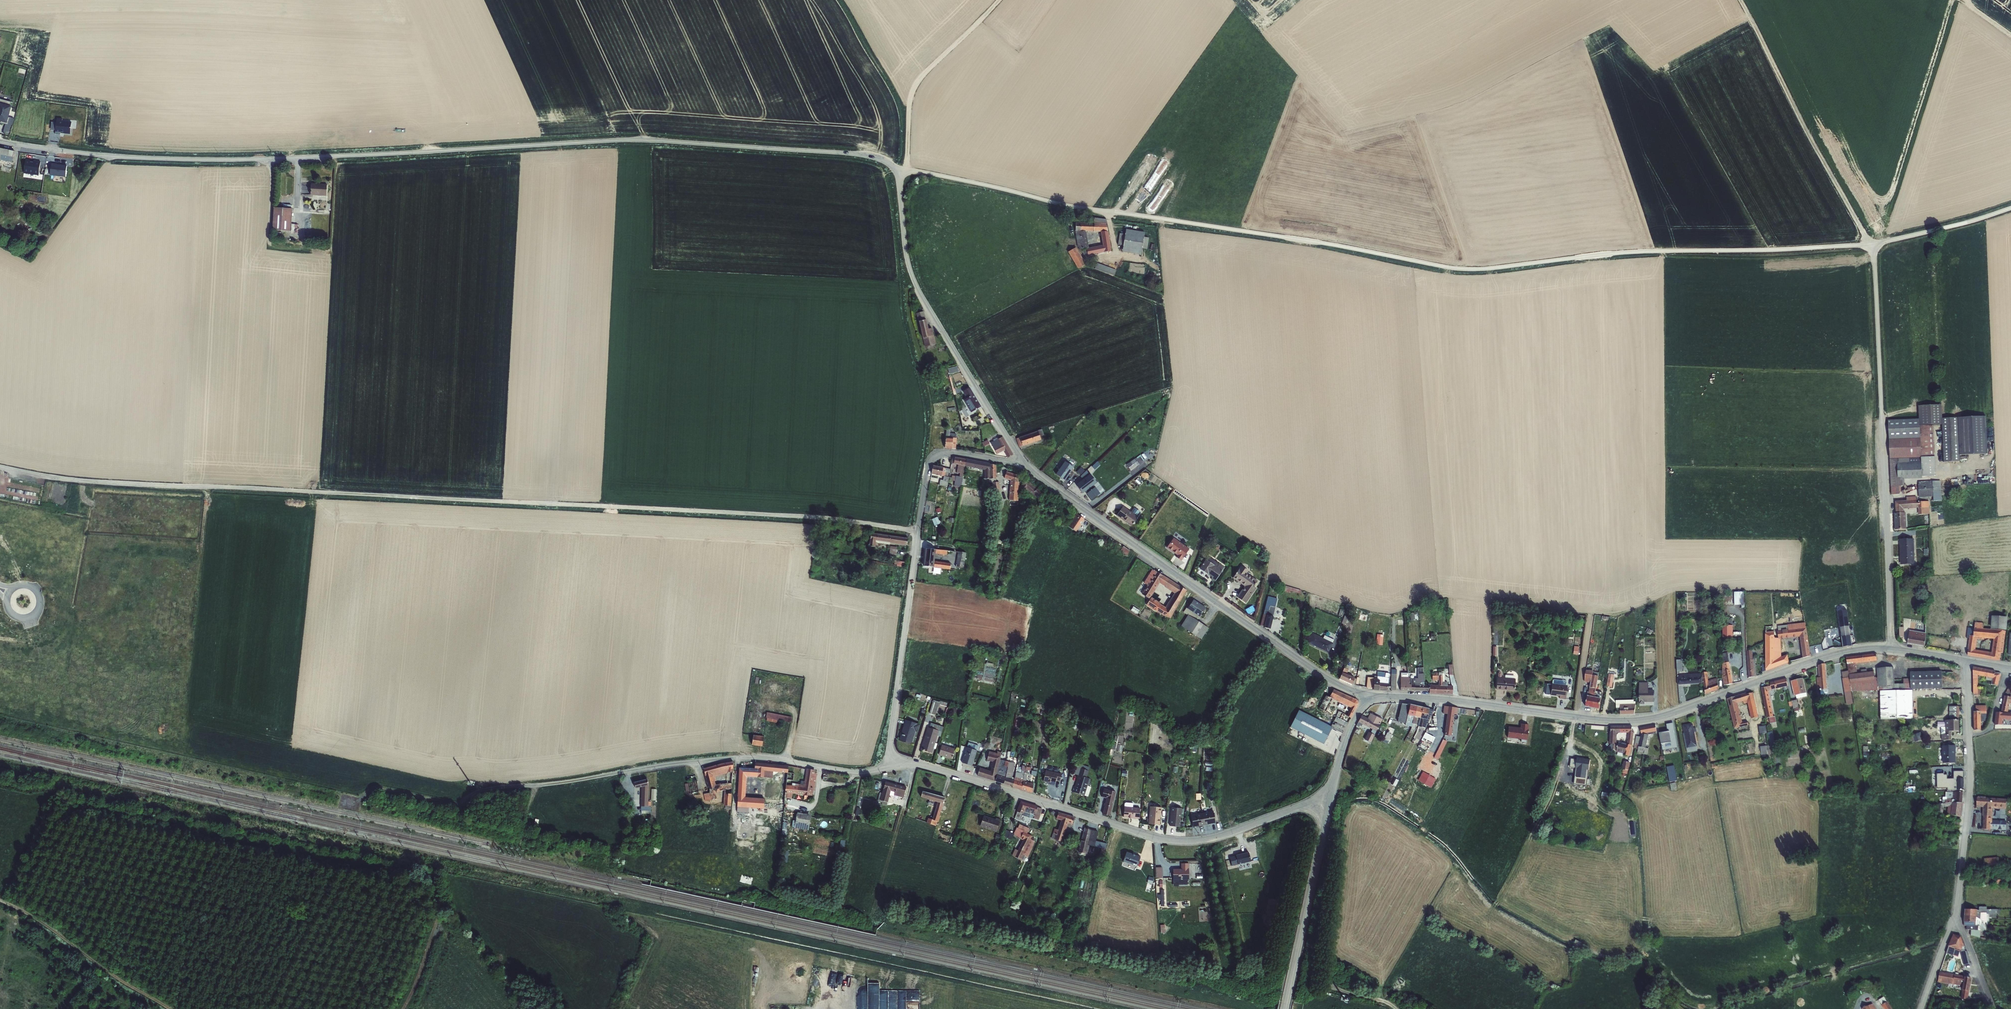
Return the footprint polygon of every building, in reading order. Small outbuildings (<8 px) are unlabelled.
[(0,99),(0,123),(0,124),(5,125),(3,134),(10,135),(14,119),(9,118),(12,107),(10,107),(11,102),(0,99)] [(61,134),(70,135),(72,123),(62,122),(63,119),(57,119),(55,133),(61,133),(61,134)] [(0,149),(0,162),(0,161),(12,163),(14,152),(0,149)] [(35,155),(20,152),(19,160),(34,162),(35,155)] [(57,165),(51,164),(50,176),(66,178),(67,166),(57,165)] [(329,194),(329,182),(313,182),(313,193),(317,193),(317,195),(325,195),(325,194),(329,194)] [(291,230),(292,208),(274,207),(272,229),(291,230)] [(1094,223),(1093,232),(1100,232),(1102,245),(1089,247),(1087,249),(1079,250),(1081,253),(1083,253),(1083,256),(1103,253),(1103,252),(1111,251),(1108,232),(1107,232),(1106,220),(1094,218),(1094,223)] [(1093,232),(1094,223),(1075,223),(1075,231),(1077,248),(1078,247),(1079,250),(1087,249),(1089,247),(1086,232),(1093,232)] [(1119,234),(1118,245),(1123,246),(1122,252),(1141,255),(1142,248),(1147,249),(1149,238),(1143,237),(1144,233),(1126,230),(1125,234),(1119,234)] [(1076,248),(1068,252),(1078,269),(1086,265),(1076,248)] [(1097,263),(1094,269),(1114,276),(1116,270),(1097,263)] [(923,312),(916,314),(919,322),(923,339),(925,347),(935,344),(933,336),(932,328),(928,329),(926,320),(923,312)] [(953,369),(948,370),(949,376),(954,375),(954,373),(958,372),(957,367),(953,368),(953,369)] [(969,388),(962,392),(967,399),(963,400),(971,413),(981,407),(969,388)] [(1919,426),(1933,426),(1942,425),(1942,419),(1941,405),(1919,406),(1919,419),(1919,426)] [(1958,418),(1960,455),(1987,454),(1986,417),(1958,418)] [(1942,419),(1942,425),(1944,462),(1960,462),(1958,418),(1942,419)] [(1919,426),(1919,419),(1888,420),(1890,459),(1889,459),(1891,495),(1899,495),(1901,491),(1901,487),(1904,486),(1904,480),(1922,479),(1922,477),(1935,476),(1935,457),(1934,457),(1933,426),(1919,426)] [(946,437),(944,448),(952,449),(956,449),(956,438),(956,434),(950,434),(950,426),(949,421),(947,421),(946,437)] [(1019,438),(1016,439),(1019,447),(1022,446),(1041,440),(1040,437),(1043,435),(1042,429),(1038,431),(1019,437),(1019,438)] [(993,441),(990,443),(994,449),(997,454),(1003,451),(1007,458),(1013,455),(1003,437),(998,439),(997,438),(993,440),(993,441)] [(952,457),(951,463),(953,464),(958,465),(957,468),(960,469),(959,477),(956,476),(954,486),(961,487),(961,486),(962,485),(964,486),(965,480),(962,479),(965,466),(966,459),(955,457),(955,458),(952,457)] [(966,459),(965,466),(984,470),(984,478),(983,479),(984,482),(990,482),(989,479),(989,464),(966,459)] [(1096,469),(1101,463),(1098,460),(1093,466),(1096,469)] [(1134,460),(1127,465),(1131,470),(1138,465),(1134,460)] [(1064,462),(1056,475),(1064,481),(1073,468),(1064,462)] [(933,465),(931,474),(941,476),(944,476),(943,480),(940,480),(939,485),(947,487),(950,469),(943,468),(943,467),(933,465)] [(1075,474),(1079,477),(1084,471),(1081,468),(1075,474)] [(1006,472),(1004,478),(1010,480),(1009,500),(1018,501),(1019,482),(1018,482),(1018,475),(1006,472)] [(1090,474),(1076,485),(1082,493),(1085,491),(1092,500),(1100,494),(1093,485),(1096,482),(1090,474)] [(989,479),(990,482),(990,483),(992,483),(992,493),(994,493),(994,495),(999,495),(999,492),(1000,492),(999,482),(995,482),(995,479),(989,479)] [(1021,485),(1019,488),(1024,493),(1027,490),(1039,500),(1044,493),(1038,488),(1037,488),(1037,489),(1026,480),(1021,485)] [(1951,480),(1918,482),(1918,498),(1933,497),(1934,501),(1942,501),(1940,486),(1952,485),(1951,480)] [(1896,513),(1904,513),(1903,509),(1917,508),(1918,508),(1918,503),(1917,503),(1916,497),(1906,497),(1907,500),(1895,501),(1896,513)] [(1918,508),(1917,508),(1918,509),(1918,515),(1929,514),(1929,501),(1919,502),(1919,503),(1918,503),(1918,508)] [(1123,506),(1116,516),(1131,526),(1138,517),(1136,516),(1139,512),(1134,508),(1131,512),(1123,506)] [(1904,513),(1896,513),(1894,514),(1895,530),(1906,529),(1905,513),(1904,513)] [(1076,514),(1067,526),(1076,532),(1084,519),(1076,514)] [(895,543),(896,536),(869,533),(868,548),(875,549),(876,540),(895,543)] [(906,544),(908,537),(896,536),(895,543),(906,544)] [(1173,538),(1166,548),(1177,555),(1176,557),(1181,561),(1189,549),(1173,538)] [(1914,539),(1899,539),(1900,565),(1914,564),(1914,539)] [(891,544),(890,546),(888,546),(888,553),(892,554),(896,555),(896,552),(897,552),(898,545),(894,545),(891,544)] [(1123,546),(1120,551),(1126,555),(1130,551),(1123,546)] [(935,554),(935,550),(925,549),(923,566),(933,567),(933,568),(955,571),(956,564),(934,561),(935,554)] [(955,571),(954,576),(961,577),(963,568),(966,553),(958,552),(956,564),(955,571)] [(1206,560),(1199,569),(1208,575),(1212,577),(1211,579),(1215,582),(1225,567),(1219,564),(1217,567),(1206,560)] [(1241,566),(1232,578),(1244,586),(1236,597),(1246,603),(1256,588),(1253,587),(1257,581),(1246,573),(1248,571),(1241,566)] [(1159,583),(1163,575),(1152,569),(1143,583),(1147,585),(1141,594),(1149,599),(1159,583)] [(1163,575),(1159,583),(1164,586),(1164,587),(1174,593),(1165,607),(1160,604),(1151,598),(1146,605),(1154,611),(1154,610),(1162,615),(1170,618),(1186,591),(1163,575)] [(1745,592),(1734,592),(1735,605),(1742,605),(1742,608),(1745,608),(1745,592)] [(1263,614),(1260,626),(1264,627),(1270,629),(1273,617),(1275,607),(1274,607),(1276,598),(1268,596),(1264,610),(1268,611),(1267,615),(1263,614)] [(1193,600),(1187,609),(1199,617),(1205,608),(1193,600)] [(1252,606),(1245,610),(1248,615),(1255,611),(1252,606)] [(1847,610),(1838,612),(1843,647),(1852,646),(1847,610)] [(1414,613),(1410,613),(1410,621),(1415,621),(1418,620),(1417,613),(1414,613)] [(1188,615),(1181,626),(1201,640),(1208,628),(1188,615)] [(1993,639),(2005,638),(2006,630),(2007,617),(1992,616),(1991,630),(1983,629),(1984,623),(1969,622),(1968,628),(1967,635),(1969,636),(1967,652),(1968,652),(1967,656),(1989,659),(1991,652),(1975,650),(1977,638),(1982,639),(1982,638),(1993,639)] [(1732,618),(1722,618),(1722,626),(1723,638),(1733,638),(1732,626),(1732,625),(1735,625),(1735,623),(1732,623),(1732,618)] [(1762,664),(1762,672),(1766,671),(1789,663),(1789,662),(1787,655),(1786,654),(1781,655),(1780,640),(1798,638),(1800,636),(1803,658),(1811,656),(1806,628),(1805,624),(1793,625),(1787,626),(1788,630),(1774,632),(1773,626),(1766,627),(1765,634),(1765,664),(1762,664)] [(1926,633),(1909,631),(1907,644),(1924,646),(1926,633)] [(1312,633),(1307,643),(1328,653),(1333,643),(1332,643),(1333,640),(1324,636),(1323,639),(1312,633)] [(2005,638),(1993,639),(1992,648),(1991,652),(1989,659),(1999,661),(2001,653),(2003,653),(2005,638)] [(1752,651),(1747,651),(1747,661),(1748,678),(1755,677),(1754,660),(1753,660),(1752,651)] [(1847,663),(1856,663),(1876,661),(1876,654),(1846,657),(1847,663)] [(1722,657),(1722,671),(1724,686),(1732,684),(1730,670),(1729,662),(1728,662),(1727,656),(1722,657)] [(1342,673),(1339,679),(1351,684),(1355,685),(1358,686),(1359,678),(1357,677),(1356,679),(1354,678),(1346,674),(1350,666),(1349,666),(1350,663),(1346,661),(1343,668),(1344,668),(1342,673)] [(1848,671),(1842,672),(1842,679),(1844,692),(1852,691),(1852,692),(1878,690),(1877,687),(1876,678),(1874,678),(1873,669),(1869,670),(1870,672),(1867,673),(1866,669),(1861,670),(1861,673),(1857,674),(1856,663),(1847,663),(1848,671)] [(1819,678),(1816,678),(1817,690),(1820,690),(1820,693),(1821,695),(1823,696),(1826,696),(1828,694),(1827,689),(1825,664),(1818,666),(1819,678)] [(1415,685),(1414,691),(1429,691),(1429,685),(1424,685),(1423,674),(1423,667),(1417,668),(1418,674),(1415,674),(1415,679),(1415,682),(1415,685)] [(1877,687),(1878,690),(1878,691),(1910,689),(1910,679),(1903,679),(1903,684),(1894,684),(1893,667),(1877,669),(1878,687),(1877,687)] [(1973,667),(1973,675),(1973,694),(1981,696),(1981,690),(1978,689),(1978,676),(1986,677),(1986,680),(1990,681),(1989,685),(1991,685),(1991,684),(1997,686),(2000,674),(1995,673),(1995,671),(1973,667)] [(1586,670),(1584,682),(1591,683),(1589,692),(1587,692),(1587,696),(1588,696),(1586,707),(1593,708),(1594,698),(1598,675),(1599,673),(1594,672),(1593,672),(1593,670),(1589,670),(1586,670)] [(1942,671),(1910,672),(1911,690),(1942,688),(1942,671)] [(1429,691),(1429,693),(1452,694),(1452,686),(1447,685),(1447,682),(1444,682),(1444,674),(1442,674),(1442,672),(1435,673),(1432,673),(1432,680),(1438,680),(1439,685),(1429,685),(1429,691)] [(1707,672),(1702,673),(1703,679),(1705,694),(1719,689),(1717,678),(1708,681),(1708,678),(1707,672)] [(1368,678),(1366,688),(1369,689),(1373,689),(1373,690),(1378,690),(1387,691),(1388,678),(1389,674),(1378,673),(1377,677),(1374,677),(1374,678),(1368,678)] [(1400,677),(1400,691),(1414,691),(1415,685),(1415,682),(1411,682),(1411,679),(1409,679),(1409,677),(1408,677),(1408,673),(1401,673),(1400,677)] [(1702,674),(1677,675),(1678,685),(1702,683),(1702,674)] [(1594,698),(1593,708),(1599,709),(1601,699),(1598,698),(1601,681),(1600,681),(1601,675),(1598,675),(1594,698)] [(1497,678),(1496,689),(1514,691),(1515,679),(1497,678)] [(1767,687),(1761,688),(1766,718),(1769,718),(1770,721),(1775,720),(1774,717),(1773,717),(1768,691),(1771,690),(1788,686),(1786,678),(1770,682),(1770,684),(1767,685),(1767,687)] [(1803,679),(1791,681),(1794,696),(1795,697),(1796,697),(1796,699),(1807,696),(1806,693),(1803,679)] [(1639,683),(1639,704),(1644,704),(1644,702),(1654,702),(1654,690),(1648,690),(1648,683),(1639,683)] [(1552,684),(1550,695),(1559,697),(1559,699),(1565,699),(1567,686),(1552,684)] [(1329,697),(1333,699),(1350,708),(1347,715),(1346,715),(1350,718),(1351,718),(1358,704),(1357,700),(1334,689),(1329,697)] [(1880,691),(1880,720),(1914,719),(1913,690),(1880,691)] [(1735,697),(1727,699),(1734,729),(1748,725),(1747,721),(1742,722),(1738,703),(1743,702),(1743,704),(1747,703),(1751,719),(1758,717),(1753,693),(1746,694),(1746,693),(1735,696),(1735,697)] [(1331,727),(1332,727),(1342,733),(1350,718),(1346,715),(1347,715),(1330,706),(1333,699),(1329,697),(1326,695),(1319,709),(1335,718),(1334,721),(1331,727)] [(2002,711),(2008,712),(2010,704),(2010,705),(2010,698),(2010,697),(2005,696),(2002,711)] [(938,705),(939,702),(933,700),(929,713),(935,715),(938,705)] [(1634,700),(1615,701),(1616,708),(1620,708),(1620,715),(1634,714),(1635,704),(1635,702),(1634,701),(1634,700)] [(1407,715),(1410,704),(1401,704),(1397,722),(1405,723),(1407,724),(1406,726),(1408,726),(1411,726),(1411,729),(1407,737),(1409,738),(1413,729),(1414,730),(1415,724),(1416,724),(1417,717),(1415,717),(1407,715)] [(1407,715),(1415,717),(1417,706),(1410,704),(1407,715)] [(1415,717),(1417,717),(1421,718),(1423,708),(1417,706),(1415,717)] [(1444,706),(1443,713),(1447,714),(1445,725),(1444,735),(1451,736),(1452,726),(1454,714),(1457,714),(1458,708),(1444,706)] [(1958,706),(1949,707),(1949,718),(1959,718),(1958,706)] [(1423,708),(1421,718),(1422,719),(1421,726),(1425,726),(1426,722),(1427,722),(1429,717),(1431,717),(1432,710),(1428,709),(1429,709),(1423,708)] [(1976,712),(1974,712),(1974,731),(1981,730),(1981,721),(1983,721),(1985,712),(1985,709),(1976,709),(1976,712)] [(1298,711),(1290,727),(1323,744),(1332,727),(1331,727),(1298,711)] [(793,721),(794,716),(768,712),(767,717),(793,721)] [(1358,722),(1356,726),(1358,727),(1362,725),(1362,724),(1370,729),(1365,740),(1370,743),(1376,731),(1379,724),(1382,720),(1381,719),(1382,718),(1371,713),(1371,714),(1370,713),(1367,718),(1361,715),(1358,722)] [(1995,725),(2002,725),(2002,720),(2010,721),(2010,713),(2003,713),(1996,713),(1995,725)] [(905,720),(899,741),(911,745),(915,732),(917,733),(920,725),(905,720)] [(1945,727),(1941,727),(1941,735),(1942,740),(1951,740),(1951,732),(1959,732),(1959,720),(1945,721),(1945,727)] [(927,727),(921,750),(932,753),(937,736),(941,737),(944,727),(940,726),(932,723),(930,728),(927,727)] [(1508,727),(1507,738),(1526,740),(1528,725),(1521,724),(1520,728),(1508,727)] [(1693,724),(1683,726),(1684,733),(1683,734),(1686,748),(1687,753),(1697,751),(1696,747),(1697,746),(1694,732),(1696,732),(1696,728),(1693,729),(1693,724)] [(1641,734),(1655,732),(1656,731),(1655,725),(1640,728),(1641,734)] [(1608,747),(1607,749),(1609,750),(1609,752),(1611,752),(1612,750),(1617,751),(1618,745),(1616,744),(1617,739),(1616,739),(1616,736),(1622,735),(1622,736),(1626,736),(1626,733),(1628,733),(1629,732),(1632,732),(1632,726),(1611,727),(1611,732),(1610,732),(1609,744),(1611,744),(1610,747),(1608,747)] [(1759,728),(1759,736),(1767,735),(1766,728),(1759,728)] [(1674,731),(1659,733),(1661,744),(1662,748),(1664,757),(1668,757),(1666,750),(1677,748),(1676,745),(1674,731)] [(1387,732),(1384,739),(1386,741),(1386,740),(1388,741),(1392,735),(1387,732)] [(1629,732),(1628,733),(1627,739),(1625,744),(1632,746),(1634,732),(1632,732),(1629,732)] [(1655,732),(1641,734),(1640,737),(1636,736),(1634,749),(1638,750),(1637,753),(1643,754),(1644,754),(1647,755),(1649,749),(1645,748),(1648,735),(1655,734),(1655,732)] [(1921,732),(1909,736),(1911,743),(1923,740),(1921,732)] [(1425,733),(1423,737),(1433,743),(1435,738),(1425,733)] [(763,745),(764,736),(755,734),(753,744),(763,745)] [(1435,756),(1439,758),(1446,743),(1442,741),(1435,756)] [(1617,751),(1616,752),(1618,752),(1617,756),(1623,757),(1623,755),(1629,757),(1632,746),(1625,744),(1622,743),(1621,745),(1618,744),(1618,745),(1617,751)] [(942,745),(939,755),(951,759),(954,749),(942,745)] [(1769,746),(1760,747),(1762,756),(1770,755),(1771,754),(1769,746)] [(1955,746),(1943,746),(1943,764),(1954,763),(1954,754),(1955,754),(1955,746)] [(967,748),(962,763),(972,766),(976,751),(967,748)] [(996,775),(997,769),(1001,752),(997,751),(997,755),(993,754),(994,752),(989,751),(987,760),(992,762),(990,771),(979,768),(977,776),(995,781),(996,775)] [(996,775),(995,781),(1003,784),(1005,778),(1008,762),(1010,752),(1008,751),(1006,761),(1005,761),(1003,770),(997,769),(996,775)] [(1014,781),(1012,787),(1021,790),(1022,783),(1023,781),(1024,771),(1024,770),(1026,758),(1025,758),(1024,763),(1023,763),(1022,766),(1021,773),(1015,772),(1015,777),(1014,778),(1014,781)] [(1572,759),(1571,767),(1576,767),(1576,769),(1575,774),(1582,775),(1588,775),(1589,770),(1590,760),(1577,759),(1577,760),(1572,759)] [(732,761),(702,767),(704,769),(705,775),(712,775),(713,777),(715,777),(727,773),(727,772),(733,770),(733,762),(732,761)] [(1005,778),(1003,784),(1012,787),(1014,781),(1014,778),(1012,777),(1015,763),(1008,762),(1005,778)] [(758,769),(757,778),(766,778),(766,775),(773,775),(773,773),(784,774),(785,774),(787,772),(788,766),(755,763),(755,769),(758,769)] [(1022,783),(1021,790),(1032,793),(1033,784),(1026,782),(1028,771),(1030,771),(1031,765),(1029,765),(1028,767),(1026,767),(1025,770),(1024,770),(1024,771),(1023,781),(1022,783)] [(764,810),(764,798),(746,797),(747,777),(757,778),(758,769),(755,769),(739,768),(737,796),(738,796),(737,812),(748,813),(748,809),(764,810)] [(1073,787),(1072,792),(1084,796),(1087,786),(1090,787),(1091,785),(1089,784),(1091,779),(1086,778),(1088,771),(1080,768),(1075,787),(1073,787)] [(785,793),(785,798),(792,799),(793,794),(812,796),(813,791),(814,791),(817,774),(815,774),(816,771),(806,769),(804,785),(798,784),(797,787),(786,785),(785,793)] [(705,775),(704,775),(708,787),(708,788),(710,793),(704,795),(705,802),(717,799),(716,792),(720,792),(721,799),(724,798),(723,806),(725,806),(725,809),(730,810),(733,770),(727,772),(727,773),(727,783),(716,785),(714,781),(716,781),(715,777),(713,777),(712,775),(705,775)] [(1045,771),(1043,782),(1048,783),(1047,784),(1055,786),(1056,781),(1060,782),(1061,774),(1045,771)] [(1422,771),(1419,776),(1426,780),(1429,776),(1422,771)] [(1944,775),(1937,775),(1937,790),(1947,790),(1963,790),(1963,779),(1963,773),(1953,773),(1954,781),(1947,781),(1947,777),(1944,777),(1944,775)] [(688,784),(685,784),(686,792),(689,792),(689,793),(699,792),(698,781),(690,782),(689,777),(687,777),(688,784)] [(647,780),(634,783),(635,789),(644,787),(643,811),(650,811),(651,802),(648,802),(649,786),(648,786),(647,780)] [(879,795),(877,802),(882,803),(881,804),(886,806),(887,802),(888,802),(890,791),(894,792),(894,795),(903,798),(906,787),(885,782),(883,789),(881,795),(879,795)] [(1906,786),(1904,787),(1904,793),(1915,792),(1915,787),(1910,787),(1910,783),(1906,783),(1906,786)] [(1103,789),(1101,797),(1106,798),(1105,804),(1104,803),(1103,806),(1104,806),(1102,814),(1110,816),(1116,792),(1103,789)] [(922,791),(921,797),(937,802),(932,820),(928,818),(926,823),(936,826),(937,821),(938,822),(940,816),(939,816),(943,804),(942,804),(944,798),(922,791)] [(1942,800),(1942,804),(1945,804),(1945,803),(1952,803),(1956,803),(1962,803),(1963,792),(1953,792),(1945,792),(1945,797),(1943,797),(1943,800),(1942,800)] [(1983,816),(1991,816),(1991,805),(2006,806),(2006,800),(1985,798),(1985,797),(1978,797),(1978,798),(1977,798),(1976,806),(1984,806),(1983,816)] [(1017,812),(1014,819),(1020,821),(1022,814),(1023,814),(1023,812),(1029,814),(1028,817),(1038,820),(1042,809),(1037,807),(1020,801),(1017,812)] [(1124,807),(1123,817),(1139,819),(1140,808),(1132,808),(1133,803),(1125,802),(1124,803),(1124,807)] [(1938,804),(1937,814),(1942,815),(1943,807),(1948,807),(1947,815),(1951,816),(1961,817),(1962,803),(1956,803),(1952,803),(1945,803),(1945,804),(1942,804),(1938,804)] [(1150,807),(1148,824),(1160,825),(1161,808),(1150,807)] [(1171,808),(1169,826),(1180,827),(1181,809),(1171,808)] [(1202,814),(1204,825),(1215,823),(1213,812),(1202,814)] [(793,822),(792,828),(794,828),(808,831),(811,815),(797,813),(795,822),(793,822)] [(1054,829),(1051,839),(1054,840),(1062,842),(1068,823),(1072,824),(1074,817),(1058,813),(1056,819),(1060,820),(1057,830),(1054,829)] [(1204,825),(1202,814),(1191,816),(1193,827),(1204,825)] [(983,815),(980,827),(996,832),(1000,820),(996,818),(995,819),(983,815)] [(1991,816),(1983,816),(1983,829),(1989,829),(1988,831),(1994,831),(1994,829),(2007,830),(2007,822),(1993,821),(1993,817),(1991,816)] [(1015,849),(1011,855),(1014,857),(1020,860),(1023,855),(1028,857),(1032,848),(1033,846),(1034,841),(1030,839),(1032,835),(1024,831),(1025,827),(1019,824),(1018,828),(1016,828),(1013,834),(1020,839),(1023,840),(1018,850),(1015,849)] [(1084,828),(1078,852),(1086,854),(1088,854),(1090,845),(1094,846),(1098,831),(1092,830),(1084,828)] [(1011,840),(1013,834),(1006,830),(1003,836),(1011,840)] [(1126,850),(1123,860),(1137,865),(1140,855),(1126,850)] [(1236,855),(1229,857),(1231,866),(1238,864),(1250,862),(1248,852),(1236,855)] [(1998,859),(1983,860),(1984,870),(1999,869),(1998,859)] [(1181,869),(1173,869),(1173,880),(1173,887),(1179,887),(1179,885),(1188,884),(1189,880),(1188,863),(1181,863),(1181,869)] [(1976,917),(1980,919),(1987,923),(1987,914),(1997,914),(1997,910),(1987,909),(1987,907),(1979,907),(1979,910),(1977,910),(1976,917)] [(1976,922),(1964,922),(1964,926),(1966,926),(1966,930),(1971,930),(1970,935),(1980,938),(1980,929),(1979,929),(1979,926),(1980,919),(1976,917),(1976,922)] [(1948,946),(1946,953),(1953,956),(1955,949),(1960,950),(1959,952),(1963,953),(1965,949),(1963,945),(1964,944),(1961,936),(1953,934),(1948,946)] [(1574,945),(1581,947),(1583,942),(1577,939),(1574,945)] [(1963,986),(1964,977),(1964,976),(1954,974),(1954,975),(1940,972),(1938,982),(1963,986)] [(1964,977),(1963,986),(1962,990),(1969,991),(1972,978),(1964,977)] [(1969,991),(1962,990),(1961,998),(1968,1000),(1969,991)] [(1887,1001),(1887,1002),(1884,997),(1876,1001),(1879,1007),(1880,1006),(1881,1008),(1883,1007),(1884,1008),(1892,1008),(1887,1001)]
